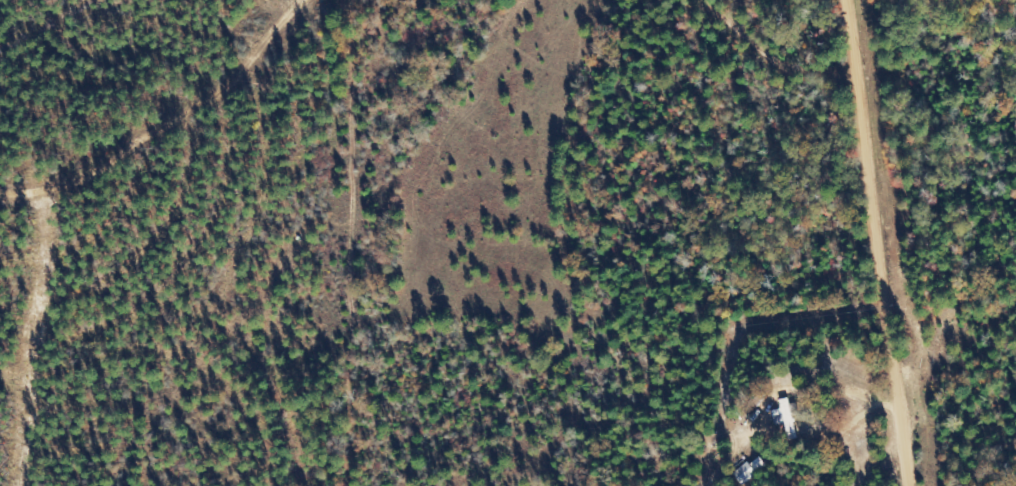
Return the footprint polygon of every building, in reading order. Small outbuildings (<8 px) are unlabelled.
[(785,398),(789,439),(799,438),(797,415),(800,414),(799,402),(792,403),(792,397),(785,398)] [(736,473),(744,484),(769,465),(762,455),(736,473)]
